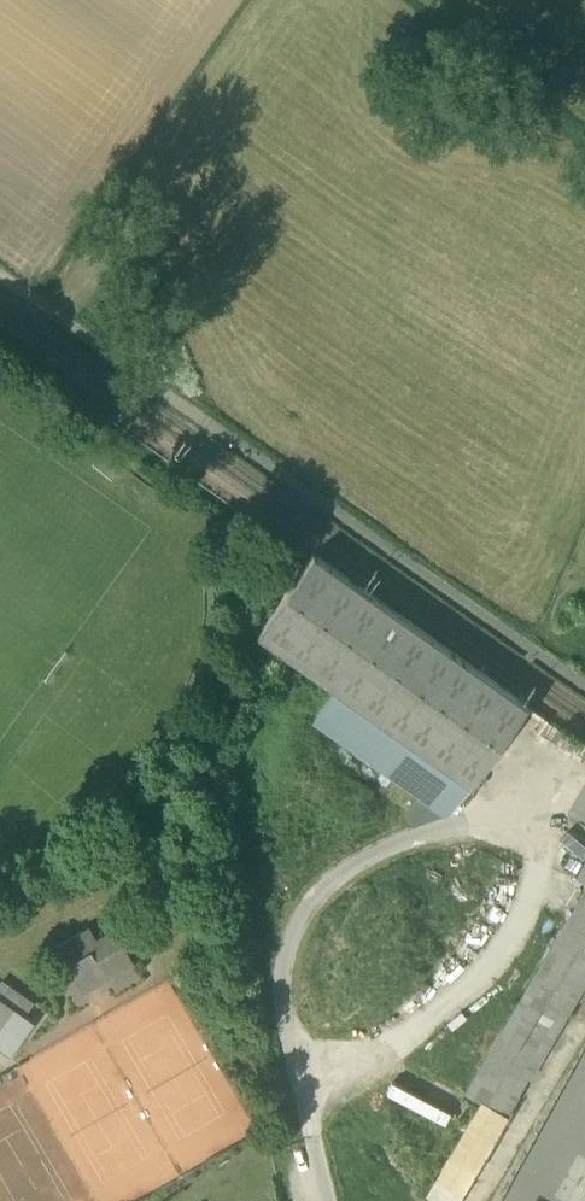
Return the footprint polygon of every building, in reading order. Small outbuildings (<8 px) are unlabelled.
[(313,554),(256,634),(335,690),(397,733),(444,767),(470,785),(527,705),(313,554)] [(470,785),(335,690),(313,720),(448,816),(470,785)] [(576,878),(584,884),(584,863),(576,878)] [(552,947),(584,966),(584,891),(552,947)] [(96,941),(89,930),(56,949),(73,978),(96,964),(105,979),(133,963),(114,930),(96,941)] [(510,1019),(550,1042),(584,983),(584,966),(552,947),(510,1019)] [(0,1002),(0,1050),(11,1058),(33,1025),(0,1002)] [(550,1042),(510,1019),(466,1093),(485,1104),(506,1116),(550,1042)] [(429,1200),(457,1200),(506,1116),(485,1104),(461,1145),(429,1200)] [(464,1107),(447,1136),(461,1145),(478,1115),(464,1107)]
